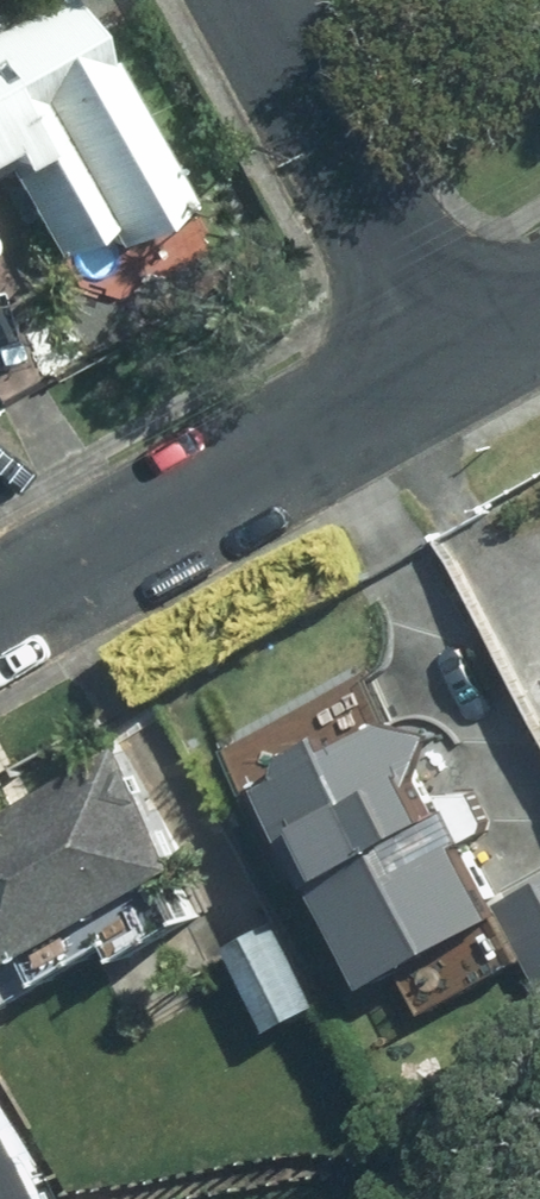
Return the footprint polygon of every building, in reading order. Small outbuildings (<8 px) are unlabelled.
[(105,60),(100,61),(65,0),(31,0),(0,18),(0,157),(50,244),(99,216),(109,234),(180,191),(105,60)] [(290,769),(271,781),(378,971),(501,903),(462,832),(418,858),(399,822),(433,803),(416,770),(432,728),(381,713),(335,738),(329,726),(294,746),(290,769)] [(0,811),(0,925),(15,950),(182,853),(117,743),(0,811)] [(539,962),(539,874),(502,894),(539,962)] [(319,997),(274,918),(233,942),(278,1020),(319,997)] [(7,1111),(0,1097),(0,1198),(56,1198),(7,1111)]
